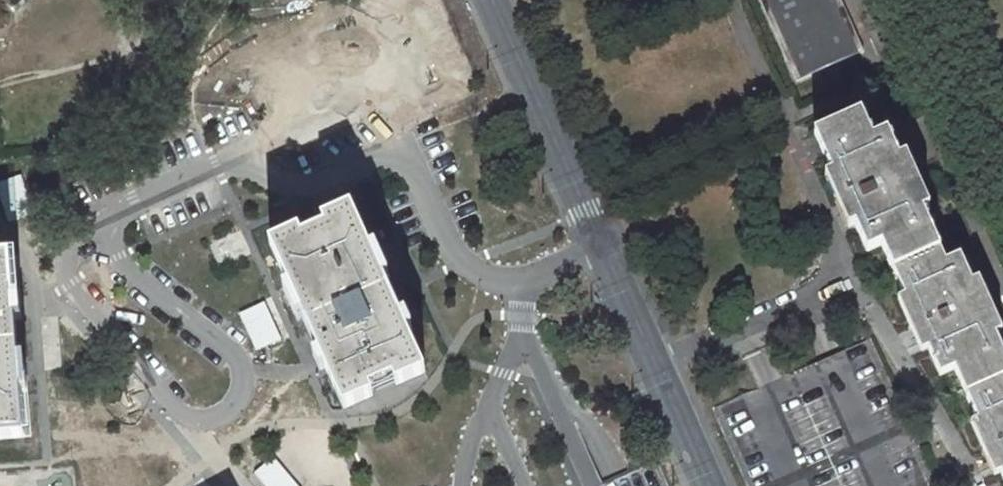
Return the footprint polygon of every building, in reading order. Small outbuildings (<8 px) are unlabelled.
[(865,49),(843,0),(763,0),(796,78),(865,49)] [(895,272),(936,254),(941,252),(888,132),(873,139),(862,114),(816,134),(869,252),(883,245),(895,272)] [(298,235),(270,247),(288,287),(282,290),(289,306),(295,303),(342,411),(370,398),(367,392),(391,381),(395,387),(423,375),(382,282),(388,280),(374,249),(369,252),(351,212),(322,224),(325,231),(301,242),(298,235)] [(1002,378),(1002,367),(954,257),(940,263),(936,254),(895,272),(890,275),(936,377),(950,370),(962,396),(1002,378)] [(16,344),(10,261),(0,262),(0,440),(23,438),(16,344)] [(840,352),(714,408),(748,485),(933,485),(869,339),(840,352)] [(962,396),(1002,485),(1002,378),(962,396)] [(264,466),(273,485),(304,485),(313,482),(298,451),(264,466)]
